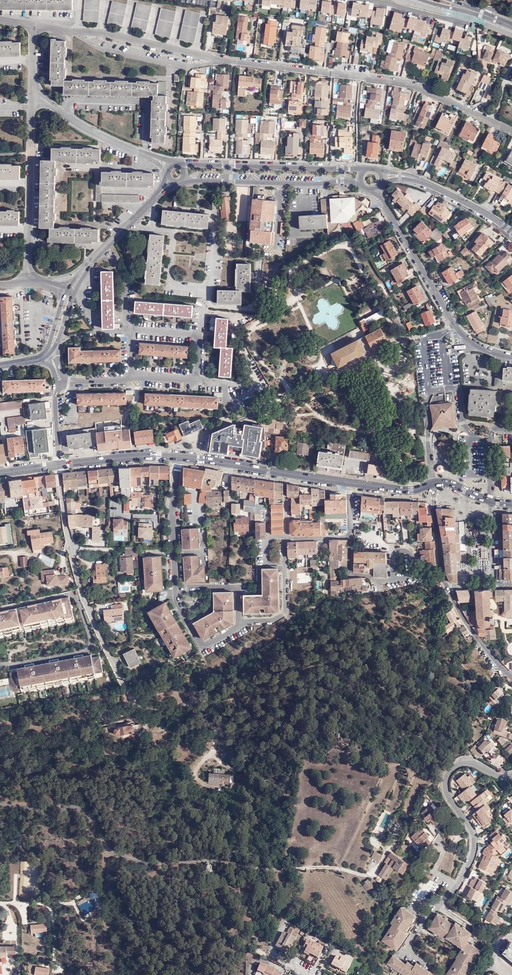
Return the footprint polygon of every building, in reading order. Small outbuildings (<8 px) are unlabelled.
[(1,8),(73,9),(73,0),(1,0),(1,8)] [(84,21),(98,22),(100,0),(85,0),(84,21)] [(299,8),(316,9),(317,0),(300,0),(299,8)] [(320,11),(345,15),(347,4),(339,2),(338,6),(330,5),(331,1),(325,0),(322,0),(320,11)] [(122,27),(127,5),(113,1),(108,24),(122,27)] [(360,17),(360,2),(351,2),(351,17),(360,17)] [(151,6),(137,3),(131,28),(146,32),(151,6)] [(170,37),(175,11),(161,8),(156,34),(170,37)] [(377,8),(377,12),(372,12),(372,24),(383,25),(384,9),(377,8)] [(179,40),(194,43),(200,14),(186,10),(179,40)] [(405,18),(402,17),(403,14),(394,11),(389,29),(401,33),(405,18)] [(217,32),(226,33),(228,17),(217,15),(216,22),(214,22),(212,33),(217,33),(217,32)] [(248,17),(242,16),(241,21),(238,21),(236,40),(247,41),(248,34),(246,33),(248,17)] [(406,27),(415,29),(418,19),(409,16),(406,27)] [(264,45),(273,46),(274,36),(276,36),(278,21),(268,20),(268,24),(266,23),(264,45)] [(417,31),(421,32),(420,36),(425,37),(429,25),(419,23),(417,31)] [(292,45),(300,46),(303,26),(292,25),(291,30),(293,30),(293,32),(287,32),(286,41),(293,42),(292,45)] [(316,27),(315,35),(314,42),(315,42),(315,46),(311,46),(309,58),(319,60),(319,61),(323,62),(325,54),(320,53),(321,47),(324,47),(325,43),(324,43),(326,28),(316,27)] [(436,34),(434,40),(446,44),(451,30),(443,27),(440,35),(436,34)] [(350,33),(347,33),(343,32),(338,31),(336,41),(337,41),(337,48),(335,48),(334,54),(346,56),(345,58),(349,59),(350,51),(347,51),(348,43),(349,43),(350,33)] [(378,45),(378,44),(379,38),(376,37),(367,36),(367,40),(362,40),(360,52),(367,53),(368,53),(368,51),(373,51),(373,47),(373,45),(377,45),(378,45)] [(460,55),(462,48),(468,50),(471,40),(461,37),(456,53),(460,55)] [(65,86),(65,81),(66,41),(53,41),(52,86),(65,86)] [(21,55),(20,42),(0,43),(0,56),(21,55)] [(405,45),(393,42),(391,53),(389,52),(388,56),(387,56),(384,68),(394,71),(394,70),(398,71),(399,64),(397,64),(397,61),(398,59),(399,59),(400,55),(402,56),(405,45)] [(489,61),(490,58),(495,48),(489,45),(489,46),(485,54),(484,56),(483,58),(478,55),(478,64),(485,67),(487,63),(488,63),(488,61),(489,61)] [(292,47),(290,58),(298,59),(299,48),(292,47)] [(414,56),(412,62),(418,64),(425,67),(429,57),(422,54),(423,51),(418,49),(418,48),(415,47),(414,51),(415,52),(414,56)] [(508,60),(511,58),(510,55),(498,49),(496,54),(497,55),(495,60),(498,61),(501,62),(500,63),(505,66),(508,60)] [(441,62),(443,55),(440,53),(440,55),(436,53),(434,58),(434,59),(439,61),(441,62)] [(446,64),(441,62),(439,61),(435,72),(442,75),(442,77),(448,80),(454,62),(448,60),(446,64)] [(469,83),(471,84),(475,74),(467,70),(465,74),(462,80),(461,79),(457,89),(458,90),(462,91),(465,93),(464,95),(468,97),(471,91),(468,90),(467,89),(469,83)] [(216,86),(216,90),(221,91),(222,91),(223,88),(223,86),(228,87),(228,82),(227,82),(227,79),(229,79),(229,75),(216,73),(215,80),(217,80),(216,86)] [(191,79),(191,83),(190,88),(195,88),(194,92),(192,92),(191,101),(187,101),(187,105),(196,106),(201,107),(202,107),(204,90),(200,89),(200,85),(206,86),(207,79),(205,79),(206,75),(197,74),(196,77),(191,77),(191,79)] [(250,86),(261,87),(261,79),(256,78),(256,79),(254,79),(254,77),(240,76),(238,95),(245,96),(246,88),(250,88),(250,86)] [(158,83),(65,81),(65,86),(64,93),(154,96),(158,96),(158,83)] [(298,103),(298,102),(298,98),(302,98),(302,94),(303,94),(304,82),(291,81),(290,92),(292,92),(292,97),(289,97),(289,100),(289,110),(301,111),(302,104),(298,103)] [(158,82),(158,83),(158,96),(166,96),(166,82),(158,82)] [(320,85),(316,85),(315,97),(321,97),(321,101),(315,101),(315,108),(316,108),(316,114),(327,115),(328,91),(330,91),(330,86),(327,86),(328,82),(320,82),(320,85)] [(338,97),(338,98),(338,101),(344,102),(343,105),(337,105),(337,114),(343,115),(343,116),(351,116),(352,106),(350,106),(350,102),(348,102),(348,98),(350,98),(350,93),(351,93),(352,85),(341,84),(340,98),(338,97)] [(270,102),(282,103),(283,90),(280,90),(280,87),(271,86),(270,102)] [(378,119),(379,114),(380,110),(379,110),(373,109),(374,105),(376,105),(377,101),(380,101),(382,90),(376,89),(374,88),(367,88),(366,99),(368,99),(368,104),(366,104),(364,117),(378,119)] [(216,90),(213,90),(212,105),(216,105),(215,107),(215,109),(220,110),(220,108),(226,108),(226,99),(223,98),(221,98),(221,91),(216,90)] [(401,93),(393,91),(392,98),(394,98),(393,105),(392,105),(390,116),(398,117),(397,119),(402,120),(404,113),(404,111),(405,111),(406,107),(403,107),(404,100),(408,101),(410,94),(401,93)] [(158,96),(154,96),(153,143),(165,144),(166,96),(158,96)] [(428,107),(427,106),(423,105),(423,104),(421,108),(419,107),(413,120),(416,121),(414,125),(420,128),(422,124),(424,125),(425,125),(431,113),(430,112),(426,110),(428,107)] [(450,120),(441,115),(436,127),(449,133),(456,118),(454,118),(452,116),(450,120)] [(183,151),(195,152),(195,144),(196,116),(184,116),(184,129),(184,133),(183,151)] [(215,151),(215,152),(222,152),(222,139),(225,139),(225,119),(213,119),(213,131),(217,131),(217,140),(210,140),(209,150),(215,151)] [(248,148),(248,145),(248,141),(243,140),(243,137),(250,137),(251,123),(248,123),(248,120),(236,119),(236,133),(237,133),(237,137),(235,137),(235,140),(237,140),(236,154),(247,154),(247,148),(248,148)] [(260,137),(256,137),(256,140),(261,141),(260,153),(267,153),(274,154),(275,142),(267,141),(267,138),(270,138),(270,134),(275,135),(276,122),(263,121),(263,126),(261,125),(261,134),(260,134),(260,137)] [(469,138),(474,141),(479,129),(472,125),(472,124),(467,121),(461,133),(469,138)] [(316,153),(323,153),(323,143),(318,142),(318,139),(321,139),(321,125),(313,125),(312,135),(310,135),(310,153),(316,153)] [(351,148),(351,132),(346,132),(346,130),(338,130),(338,137),(335,137),(335,147),(344,147),(345,147),(345,148),(351,148)] [(391,130),(389,146),(394,147),(394,148),(402,149),(403,142),(405,142),(406,132),(391,130)] [(287,154),(298,154),(298,147),(299,137),(297,137),(297,133),(289,133),(289,137),(288,137),(287,146),(287,154)] [(492,139),(493,137),(494,136),(489,133),(482,148),(486,150),(486,151),(494,155),(500,143),(495,140),(492,139)] [(377,158),(379,135),(373,135),(372,142),(368,142),(366,156),(377,158)] [(423,155),(427,156),(430,146),(423,143),(422,145),(415,143),(416,141),(411,139),(409,146),(414,147),(411,156),(415,157),(418,158),(421,159),(422,157),(423,155)] [(441,153),(440,152),(434,164),(439,166),(441,162),(443,159),(451,163),(449,166),(454,168),(457,163),(452,161),(455,154),(448,151),(450,146),(439,141),(436,148),(441,150),(442,148),(443,149),(441,153)] [(52,148),(52,160),(99,161),(98,149),(89,149),(89,148),(86,148),(86,149),(68,149),(68,147),(64,147),(64,149),(52,148)] [(467,174),(471,176),(473,173),(474,171),(475,169),(477,165),(465,159),(459,171),(466,175),(467,174)] [(42,228),(54,228),(54,220),(56,220),(56,213),(54,213),(55,198),(56,198),(56,191),(55,191),(55,175),(57,175),(57,168),(56,168),(56,161),(43,160),(42,228)] [(20,178),(20,166),(0,165),(0,178),(20,178)] [(115,172),(96,172),(96,202),(139,202),(139,195),(102,195),(102,186),(149,187),(149,186),(152,186),(152,173),(140,173),(140,172),(136,172),(136,173),(119,173),(119,171),(115,171),(115,172)] [(498,192),(503,182),(486,172),(482,180),(485,181),(482,187),(492,193),(493,190),(498,192)] [(506,207),(508,202),(511,205),(511,185),(511,186),(504,181),(503,182),(498,192),(502,195),(503,194),(505,195),(505,196),(500,204),(506,207)] [(260,187),(254,187),(250,230),(251,230),(250,242),(271,244),(271,231),(273,231),(275,201),(258,199),(258,193),(259,193),(260,187)] [(418,211),(421,208),(416,203),(414,204),(409,199),(409,200),(407,201),(402,196),(403,195),(403,194),(398,189),(392,194),(395,197),(398,200),(397,201),(403,206),(404,205),(407,208),(409,210),(407,212),(413,217),(418,211)] [(224,196),(224,194),(221,194),(223,210),(221,210),(222,220),(230,219),(229,214),(229,209),(230,209),(229,201),(227,201),(227,197),(226,197),(226,196),(224,196)] [(355,196),(321,198),(322,210),(331,209),(331,222),(354,221),(354,218),(367,218),(366,203),(366,200),(355,201),(355,196)] [(442,207),(444,206),(437,202),(435,206),(434,205),(429,213),(442,222),(445,217),(446,218),(450,212),(445,209),(442,207)] [(428,210),(423,206),(421,208),(418,211),(423,216),(424,215),(426,213),(428,210)] [(163,210),(162,224),(207,228),(209,214),(163,210)] [(0,211),(0,224),(19,224),(19,212),(0,211)] [(300,229),(327,227),(327,214),(327,211),(321,211),(321,214),(299,216),(300,229)] [(472,226),(466,218),(454,227),(456,230),(451,234),(455,240),(466,232),(466,231),(472,226)] [(360,220),(353,223),(357,230),(363,227),(360,220)] [(385,231),(379,220),(364,229),(369,238),(378,233),(379,235),(385,231)] [(441,236),(442,234),(436,228),(432,233),(421,222),(414,229),(418,233),(416,235),(423,242),(430,236),(434,241),(437,239),(441,236)] [(50,241),(98,242),(98,229),(88,229),(88,227),(84,227),(84,229),(66,228),(66,227),(62,227),(62,228),(50,228),(50,241)] [(473,244),(471,247),(471,248),(475,251),(479,255),(488,245),(490,246),(494,242),(484,233),(483,234),(481,232),(474,241),(475,242),(474,242),(476,243),(474,245),(473,244)] [(146,283),(159,285),(161,272),(163,272),(163,267),(161,267),(162,250),(165,250),(165,245),(163,245),(164,236),(151,235),(146,283)] [(384,256),(386,261),(396,255),(393,248),(394,248),(390,241),(381,245),(385,253),(386,255),(384,256)] [(436,254),(440,260),(447,256),(440,245),(428,252),(432,257),(434,256),(436,254)] [(465,246),(460,251),(462,253),(465,257),(471,252),(468,250),(465,246)] [(493,264),(497,267),(500,270),(507,263),(509,264),(511,261),(511,257),(506,251),(501,256),(499,254),(493,260),(495,262),(493,264)] [(402,263),(395,267),(390,270),(398,283),(405,279),(404,278),(409,275),(402,263)] [(218,304),(241,304),(241,291),(250,291),(250,278),(252,278),(253,273),(250,273),(251,264),(237,264),(236,290),(218,290),(218,304)] [(448,279),(446,281),(448,284),(464,275),(460,270),(455,273),(451,267),(444,271),(448,279)] [(102,272),(114,281),(114,271),(102,272)] [(102,272),(103,301),(114,303),(114,281),(102,272)] [(506,289),(509,294),(511,291),(511,274),(503,282),(508,288),(506,289)] [(467,304),(469,309),(480,303),(475,293),(478,292),(476,287),(474,283),(464,288),(465,290),(462,293),(464,298),(463,299),(464,301),(466,305),(467,304)] [(287,298),(294,293),(289,286),(283,291),(287,298)] [(415,304),(424,299),(416,286),(407,291),(415,304)] [(465,290),(464,288),(457,292),(461,300),(463,299),(464,298),(462,293),(465,290)] [(15,353),(12,297),(0,297),(0,301),(1,301),(4,354),(15,353)] [(114,303),(103,301),(103,328),(120,328),(120,324),(115,324),(114,303)] [(141,313),(167,315),(168,304),(142,302),(141,313)] [(405,310),(414,305),(412,302),(411,303),(411,302),(403,306),(405,310)] [(168,304),(167,315),(192,316),(192,306),(168,304)] [(503,309),(502,317),(500,317),(500,324),(510,325),(509,327),(511,327),(511,312),(511,310),(503,309)] [(425,325),(434,322),(429,310),(421,313),(425,325)] [(372,315),(360,322),(359,322),(364,331),(370,328),(368,324),(384,315),(381,311),(373,316),(372,315)] [(483,325),(475,311),(466,316),(474,330),(475,330),(477,333),(484,330),(482,326),(483,325)] [(217,318),(215,346),(226,344),(228,319),(217,318)] [(404,332),(397,318),(393,320),(401,334),(404,332)] [(365,352),(387,341),(381,328),(366,336),(332,354),(339,367),(346,363),(350,360),(354,358),(358,356),(358,357),(366,353),(365,352)] [(70,362),(121,361),(121,350),(81,351),(80,343),(75,343),(75,347),(69,347),(70,362)] [(140,343),(139,354),(187,358),(188,346),(140,343)] [(226,348),(221,347),(220,376),(231,377),(233,348),(226,348)] [(508,367),(508,368),(504,368),(504,369),(496,368),(494,387),(503,387),(503,381),(511,382),(511,367),(508,367)] [(2,381),(2,392),(43,391),(43,379),(2,381)] [(501,391),(470,389),(470,394),(469,394),(468,409),(469,409),(469,414),(493,416),(494,412),(500,412),(501,391)] [(126,392),(104,393),(105,404),(126,404),(126,392)] [(222,392),(214,392),(214,396),(145,393),(145,405),(218,408),(218,397),(222,397),(222,392)] [(104,393),(77,394),(78,405),(105,404),(104,393)] [(0,403),(0,411),(23,408),(22,400),(0,403)] [(432,403),(430,404),(433,422),(433,424),(432,427),(441,424),(448,426),(454,425),(452,406),(453,405),(453,402),(452,401),(450,401),(449,402),(449,403),(449,404),(444,404),(444,402),(440,402),(440,404),(432,405),(432,403)] [(45,418),(43,403),(28,404),(30,420),(45,418)] [(15,425),(25,424),(24,416),(7,418),(9,433),(15,432),(15,425)] [(183,427),(186,435),(206,427),(202,418),(192,423),(190,419),(181,424),(183,427)] [(278,422),(278,421),(262,419),(261,419),(260,419),(260,420),(259,421),(259,423),(260,424),(262,425),(262,427),(263,427),(265,427),(280,430),(282,430),(284,422),(278,422)] [(244,428),(243,435),(238,435),(238,432),(234,431),(235,427),(229,426),(214,432),(206,435),(203,451),(230,455),(231,449),(240,450),(239,457),(266,461),(265,436),(265,433),(265,427),(262,427),(245,424),(244,428)] [(101,438),(118,436),(118,427),(101,428),(101,438)] [(186,435),(183,427),(168,433),(167,432),(164,434),(168,444),(177,440),(176,439),(186,435)] [(238,435),(243,435),(244,428),(235,427),(234,431),(238,432),(238,435)] [(96,428),(62,432),(62,439),(67,438),(68,447),(92,444),(91,436),(97,435),(96,428)] [(45,429),(26,431),(28,454),(29,454),(38,452),(47,451),(45,429)] [(136,444),(154,442),(152,429),(135,431),(136,444)] [(446,457),(447,456),(449,456),(451,444),(453,443),(444,435),(437,444),(439,445),(441,447),(446,457)] [(288,437),(277,436),(276,436),(275,454),(283,455),(284,451),(287,451),(288,437)] [(9,457),(14,456),(14,453),(23,452),(21,437),(12,438),(6,439),(9,457)] [(312,449),(313,444),(297,442),(297,447),(298,448),(297,453),(308,455),(308,449),(312,449)] [(342,467),(345,444),(328,442),(327,449),(331,449),(330,453),(323,451),(321,464),(342,467)] [(510,458),(509,445),(500,446),(500,456),(503,458),(510,458)] [(369,460),(371,448),(365,447),(365,452),(350,450),(349,457),(369,460)] [(376,478),(391,480),(381,460),(377,463),(379,466),(368,464),(367,474),(376,475),(376,478)] [(506,462),(501,463),(502,489),(504,491),(511,491),(511,477),(511,475),(510,462),(506,462)] [(159,478),(159,466),(150,466),(150,476),(150,478),(159,478)] [(170,479),(170,466),(159,466),(159,478),(170,479)] [(146,476),(146,467),(130,467),(130,469),(131,486),(142,485),(142,476),(146,476)] [(119,469),(119,468),(109,469),(109,482),(114,482),(120,481),(119,469)] [(203,480),(205,471),(190,468),(190,486),(202,488),(203,483),(203,480)] [(201,490),(206,490),(211,490),(212,486),(210,486),(210,485),(207,484),(208,478),(211,478),(221,480),(222,475),(222,472),(206,468),(205,471),(203,480),(203,483),(202,488),(201,490)] [(109,482),(109,469),(98,470),(99,483),(103,483),(107,482),(109,482)] [(131,486),(130,469),(119,469),(120,481),(120,485),(121,498),(131,498),(131,492),(131,486)] [(99,483),(98,470),(88,471),(89,484),(99,483)] [(86,471),(76,472),(78,486),(87,485),(87,484),(86,471)] [(78,486),(76,472),(69,473),(70,487),(70,489),(78,489),(78,486)] [(57,474),(44,476),(46,488),(55,486),(56,492),(55,492),(55,496),(57,496),(58,498),(60,498),(57,474)] [(46,488),(44,476),(33,477),(19,479),(22,498),(23,507),(24,516),(30,516),(26,493),(29,493),(31,509),(42,507),(41,501),(43,501),(42,496),(47,495),(46,488)] [(240,494),(240,490),(240,477),(232,476),(232,489),(236,490),(237,496),(240,496),(240,499),(243,499),(243,494),(240,494)] [(255,480),(240,477),(240,490),(250,492),(253,492),(255,480)] [(210,486),(212,486),(216,487),(217,484),(219,485),(221,480),(211,478),(210,485),(210,486)] [(22,498),(19,479),(11,480),(13,496),(15,496),(16,499),(22,498)] [(274,498),(274,483),(255,480),(253,492),(255,493),(255,495),(258,495),(269,497),(274,498)] [(6,481),(3,481),(3,483),(0,484),(0,505),(4,504),(3,501),(4,501),(3,497),(9,496),(6,481)] [(273,505),(283,505),(282,484),(274,483),(274,498),(274,500),(273,505)] [(300,504),(299,486),(288,484),(288,496),(289,497),(291,497),(291,515),(291,516),(292,517),(300,517),(300,504)] [(311,488),(299,486),(300,504),(301,504),(304,504),(307,504),(312,504),(311,489),(311,488)] [(319,490),(311,489),(312,504),(312,505),(319,505),(319,490)] [(229,502),(229,490),(211,491),(206,492),(206,503),(206,504),(208,504),(224,503),(224,502),(229,502)] [(244,512),(251,512),(254,512),(254,510),(254,507),(254,505),(255,505),(255,495),(255,493),(253,492),(250,492),(249,501),(244,500),(244,512)] [(66,494),(67,497),(67,502),(75,502),(75,498),(75,496),(69,496),(69,494),(66,494)] [(346,519),(346,500),(341,500),(341,494),(330,494),(330,500),(325,500),(325,505),(325,513),(325,518),(325,519),(346,519)] [(361,511),(362,496),(351,495),(351,503),(353,521),(354,521),(354,519),(361,519),(361,511)] [(379,509),(379,499),(362,496),(361,511),(381,513),(381,510),(379,509)] [(156,507),(156,498),(153,498),(138,498),(132,498),(132,505),(143,506),(142,506),(156,507)] [(400,518),(400,501),(384,502),(384,510),(383,510),(383,513),(397,513),(397,518),(400,518)] [(412,514),(411,502),(400,501),(400,518),(400,519),(408,518),(408,515),(412,514)] [(75,502),(67,502),(68,515),(76,515),(76,514),(76,509),(75,502)] [(270,534),(283,534),(283,505),(273,505),(269,505),(269,507),(269,511),(269,515),(269,518),(270,534)] [(423,507),(418,507),(419,518),(416,518),(416,522),(424,521),(425,526),(433,526),(431,516),(427,516),(426,508),(424,508),(423,507)] [(442,517),(442,509),(436,509),(439,525),(445,525),(445,521),(442,521),(442,517)] [(453,509),(442,509),(442,517),(445,517),(454,517),(453,509)] [(503,524),(511,524),(511,515),(498,514),(498,523),(503,523),(503,524)] [(93,526),(93,515),(78,515),(76,515),(76,526),(93,526)] [(234,522),(234,530),(238,530),(244,530),(248,530),(248,517),(244,517),(244,516),(243,516),(244,518),(241,518),(236,518),(236,522),(234,522)] [(454,523),(454,517),(445,517),(445,521),(445,525),(439,525),(441,535),(454,534),(454,523)] [(127,529),(127,521),(123,521),(123,520),(123,519),(114,519),(114,518),(109,518),(109,526),(113,526),(113,528),(118,529),(127,529)] [(292,520),(290,523),(290,533),(293,536),(313,536),(313,523),(300,523),(300,520),(292,520)] [(255,538),(263,538),(263,526),(261,526),(261,522),(255,522),(255,531),(255,538)] [(313,523),(313,536),(321,536),(320,522),(316,523),(313,523)] [(195,528),(186,528),(187,548),(191,548),(197,548),(196,544),(195,544),(195,542),(196,542),(198,542),(197,532),(196,532),(195,528)] [(431,536),(431,528),(420,528),(420,534),(417,534),(417,540),(421,540),(421,541),(431,541),(432,540),(432,538),(431,536)] [(39,544),(41,544),(44,543),(53,542),(52,531),(40,533),(40,529),(27,531),(28,535),(31,535),(32,547),(40,546),(39,544)] [(511,539),(511,529),(503,529),(503,535),(498,535),(498,540),(503,540),(511,539)] [(454,534),(441,535),(443,544),(455,543),(454,534)] [(503,549),(511,549),(511,539),(503,540),(503,545),(498,545),(498,550),(503,549)] [(329,553),(336,553),(337,549),(337,545),(347,545),(347,541),(331,540),(329,542),(329,553)] [(435,549),(434,541),(425,542),(426,550),(420,550),(421,558),(422,560),(422,561),(419,561),(418,563),(417,563),(418,567),(419,567),(419,569),(427,568),(427,567),(435,566),(433,549),(435,549)] [(297,555),(296,542),(287,542),(288,555),(297,555)] [(316,545),(316,542),(296,542),(297,555),(304,555),(307,555),(314,555),(317,555),(317,551),(316,545)] [(455,543),(443,544),(443,547),(444,552),(455,552),(455,543)] [(138,547),(125,547),(126,554),(124,554),(124,555),(124,557),(121,557),(121,571),(127,571),(127,570),(134,570),(133,557),(135,557),(136,553),(138,553),(138,547)] [(511,558),(511,549),(503,549),(504,558),(511,558)] [(386,553),(354,552),(353,573),(354,575),(364,574),(364,569),(373,569),(373,577),(387,577),(386,565),(386,553)] [(455,552),(444,552),(446,573),(449,582),(457,582),(455,552)] [(187,565),(188,582),(189,582),(189,580),(194,580),(200,580),(200,582),(205,582),(204,567),(199,567),(199,562),(197,562),(197,560),(199,560),(198,555),(187,556),(187,563),(187,565)] [(146,591),(160,590),(160,586),(162,586),(161,569),(159,569),(158,566),(161,566),(160,556),(144,557),(146,591)] [(511,569),(511,558),(504,558),(504,564),(504,566),(504,569),(511,569)] [(337,578),(337,575),(337,568),(347,568),(347,560),(330,560),(330,578),(331,578),(337,578)] [(108,582),(107,563),(96,564),(97,576),(94,576),(94,583),(108,582)] [(244,605),(278,604),(278,567),(267,566),(265,569),(265,577),(264,577),(264,586),(263,586),(263,595),(253,595),(253,597),(249,597),(249,595),(244,595),(244,605)] [(9,577),(8,567),(0,568),(0,578),(9,577)] [(504,569),(499,569),(499,580),(511,580),(511,569),(504,569)] [(365,578),(353,579),(345,579),(345,586),(348,586),(348,592),(360,591),(367,590),(366,580),(365,578)] [(345,586),(345,579),(341,580),(341,581),(337,581),(331,581),(331,590),(339,590),(341,590),(341,594),(345,593),(346,592),(345,586)] [(492,597),(492,589),(472,590),(472,598),(474,598),(476,598),(476,604),(475,604),(475,605),(476,605),(477,612),(474,612),(473,612),(474,624),(478,624),(480,626),(482,627),(484,627),(487,627),(489,625),(490,621),(494,621),(493,610),(490,610),(490,605),(491,605),(491,604),(490,604),(489,597),(492,597)] [(470,602),(469,591),(469,590),(456,590),(459,601),(461,601),(461,602),(470,602)] [(504,600),(504,590),(495,590),(495,600),(504,600)] [(504,590),(504,600),(505,607),(505,611),(504,611),(503,612),(502,612),(502,614),(502,615),(502,616),(504,616),(505,616),(511,616),(511,590),(504,590)] [(231,606),(233,606),(232,592),(214,593),(214,602),(216,602),(216,606),(217,606),(231,606)] [(33,624),(73,617),(69,596),(61,598),(61,600),(58,600),(58,599),(31,605),(31,606),(30,607),(33,624)] [(175,657),(182,652),(181,651),(185,649),(185,651),(189,648),(188,645),(189,644),(185,637),(184,638),(184,637),(183,637),(181,638),(180,636),(183,634),(178,625),(177,625),(175,621),(176,621),(171,613),(169,614),(168,612),(170,610),(165,602),(150,610),(154,616),(152,617),(175,657)] [(112,619),(112,620),(124,619),(122,603),(115,604),(115,605),(115,609),(112,609),(104,610),(105,619),(112,619)] [(278,612),(278,604),(244,605),(244,611),(250,611),(250,613),(256,613),(256,610),(260,610),(260,608),(264,608),(264,609),(269,609),(269,610),(273,610),(273,613),(275,613),(278,612)] [(28,607),(28,605),(20,607),(21,613),(23,621),(24,628),(33,626),(33,624),(30,607),(28,607)] [(231,610),(231,606),(217,606),(217,610),(216,610),(216,612),(214,612),(214,615),(212,615),(210,616),(203,620),(201,622),(201,621),(195,624),(199,633),(203,639),(209,636),(208,635),(213,633),(212,631),(216,629),(214,627),(218,625),(220,629),(224,627),(224,626),(230,623),(230,618),(229,618),(229,615),(229,610),(231,610)] [(19,622),(17,614),(16,608),(8,610),(8,611),(5,612),(5,610),(0,611),(0,633),(20,628),(19,622)] [(438,636),(441,640),(449,634),(449,633),(453,630),(455,627),(458,626),(463,623),(461,620),(460,619),(457,620),(452,610),(446,613),(451,622),(440,630),(442,633),(438,636)] [(472,626),(474,624),(473,612),(473,613),(463,611),(472,626)] [(33,626),(34,628),(41,626),(57,622),(58,623),(66,621),(65,621),(74,619),(73,617),(33,626)] [(73,617),(33,624),(33,626),(73,617)] [(467,629),(463,623),(458,626),(465,638),(467,638),(471,636),(471,635),(467,629)] [(485,629),(473,628),(479,636),(486,636),(486,639),(496,638),(495,629),(488,630),(485,630),(485,629)] [(131,666),(140,662),(134,649),(125,653),(131,666)] [(50,662),(40,664),(44,684),(95,675),(94,673),(102,671),(100,656),(92,657),(91,654),(83,656),(83,658),(80,658),(80,656),(53,661),(53,663),(50,664),(50,662)] [(16,676),(19,690),(22,689),(22,688),(44,684),(40,664),(28,666),(28,668),(25,668),(25,667),(17,668),(18,671),(18,676),(16,676)] [(44,684),(44,686),(46,686),(47,686),(55,685),(55,684),(71,681),(71,682),(79,680),(95,677),(95,675),(44,684)] [(13,691),(19,690),(16,676),(10,677),(13,691)] [(11,684),(0,686),(0,699),(13,697),(11,684)] [(493,703),(495,701),(500,697),(496,691),(488,697),(493,703)] [(494,730),(500,732),(501,733),(501,732),(503,728),(504,726),(505,727),(507,723),(498,719),(494,730)] [(134,732),(133,725),(128,726),(128,725),(118,727),(119,728),(115,729),(114,730),(115,734),(116,734),(120,734),(120,735),(129,733),(134,732)] [(508,741),(506,743),(503,739),(501,738),(498,741),(497,740),(496,742),(499,746),(500,744),(511,759),(511,746),(508,741)] [(486,754),(493,747),(487,740),(477,749),(482,755),(485,752),(486,754)] [(471,749),(479,758),(482,755),(477,749),(474,746),(471,749)] [(209,782),(230,784),(230,775),(224,775),(209,773),(209,782)] [(463,790),(476,781),(470,774),(464,774),(456,781),(463,790)] [(476,795),(473,792),(469,786),(458,795),(461,798),(463,797),(465,799),(467,802),(476,795)] [(477,810),(489,800),(486,797),(489,794),(486,789),(472,801),(475,806),(474,807),(477,810)] [(484,811),(488,809),(484,804),(474,812),(478,817),(476,819),(481,827),(491,820),(484,811)] [(430,818),(433,822),(436,825),(443,819),(430,805),(422,811),(426,815),(424,817),(427,821),(430,818)] [(426,837),(428,835),(421,826),(411,835),(422,848),(430,841),(426,837)] [(497,850),(503,846),(500,842),(506,838),(502,833),(500,835),(496,830),(489,835),(492,838),(493,839),(490,842),(491,843),(488,845),(491,849),(488,851),(493,854),(494,853),(493,851),(496,848),(497,850)] [(505,849),(503,846),(497,850),(496,848),(493,851),(494,853),(497,856),(505,849)] [(493,855),(493,854),(488,851),(484,849),(482,853),(484,854),(486,855),(484,860),(482,859),(478,866),(491,873),(493,869),(491,868),(496,857),(493,855)] [(382,854),(374,851),(372,857),(379,860),(382,854)] [(389,864),(386,863),(377,878),(377,881),(383,885),(394,868),(403,873),(408,864),(390,853),(389,856),(393,858),(389,864)] [(500,859),(496,857),(491,868),(493,869),(495,869),(500,859)] [(471,882),(469,885),(482,892),(484,887),(483,886),(485,882),(480,880),(475,877),(473,880),(472,883),(471,882)] [(362,883),(367,891),(373,887),(369,879),(362,883)] [(482,892),(469,885),(467,889),(468,890),(468,891),(466,891),(465,895),(476,901),(481,892),(482,892)] [(511,902),(511,891),(506,888),(501,896),(511,902)] [(492,906),(499,910),(500,911),(505,903),(506,904),(508,901),(511,903),(511,902),(501,896),(499,900),(496,899),(492,906)] [(409,920),(413,914),(401,905),(390,922),(392,923),(402,930),(407,923),(404,921),(406,918),(409,920)] [(481,916),(495,925),(497,922),(499,919),(495,917),(498,913),(491,908),(490,909),(491,910),(489,913),(484,910),(483,912),(484,912),(481,916)] [(445,936),(447,934),(453,924),(437,913),(429,925),(436,930),(438,927),(441,929),(439,932),(445,936)] [(415,915),(413,914),(409,920),(406,918),(404,921),(407,923),(402,930),(404,931),(408,926),(410,925),(410,924),(411,922),(412,920),(415,915)] [(456,941),(463,945),(466,941),(471,933),(455,922),(453,924),(447,934),(453,939),(455,936),(458,938),(456,941)] [(404,931),(402,930),(392,923),(381,939),(393,948),(398,941),(395,939),(397,936),(400,938),(404,931)] [(31,933),(43,932),(42,930),(47,929),(46,924),(31,925),(31,933)] [(444,938),(445,936),(439,932),(436,930),(429,925),(428,927),(433,931),(434,933),(436,934),(437,935),(439,935),(444,938)] [(276,947),(287,953),(298,934),(289,929),(286,934),(283,933),(276,947)] [(406,933),(404,931),(400,938),(397,936),(395,939),(398,941),(393,948),(395,949),(399,944),(401,942),(402,940),(402,938),(406,933)] [(461,947),(463,945),(456,941),(458,938),(455,936),(453,939),(447,934),(445,936),(451,940),(452,942),(454,943),(456,943),(461,947)] [(511,941),(511,942),(508,939),(502,946),(505,949),(503,951),(511,959),(511,942),(511,941)] [(307,941),(304,946),(307,947),(306,950),(304,952),(314,957),(318,959),(325,945),(319,942),(317,945),(310,941),(309,943),(307,941)] [(466,941),(463,945),(461,947),(459,951),(461,951),(459,954),(458,953),(455,957),(456,958),(468,965),(472,959),(471,958),(473,955),(474,956),(478,949),(466,941)] [(7,956),(7,953),(16,954),(16,947),(0,947),(0,957),(7,956)] [(480,950),(478,949),(474,956),(473,955),(471,958),(472,959),(468,965),(468,966),(469,967),(473,962),(474,961),(475,960),(476,958),(476,956),(480,950)] [(408,973),(412,967),(407,963),(408,962),(407,960),(405,963),(392,954),(386,963),(404,974),(407,974),(408,973)] [(331,965),(346,973),(351,964),(336,956),(331,965)] [(468,965),(456,958),(453,962),(455,963),(453,965),(452,964),(445,974),(447,974),(461,974),(463,972),(464,972),(468,966),(468,965)] [(408,973),(411,974),(425,974),(429,970),(427,970),(426,972),(416,964),(417,963),(416,962),(413,965),(412,967),(408,973)] [(427,970),(417,963),(416,964),(426,972),(427,970)] [(264,973),(269,974),(282,974),(278,972),(278,971),(267,966),(264,973)] [(469,967),(468,966),(464,972),(463,972),(461,974),(466,974),(467,974),(467,973),(470,967),(469,967)]
